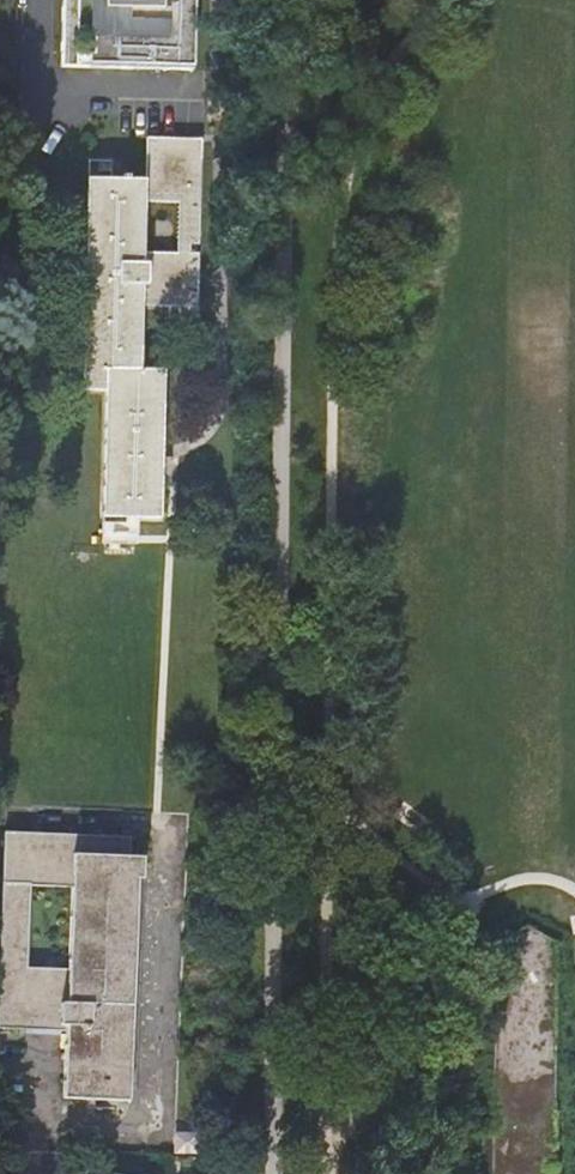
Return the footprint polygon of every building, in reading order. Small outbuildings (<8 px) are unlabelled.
[(54,70),(158,72),(158,60),(185,61),(187,0),(56,0),(54,70)] [(195,142),(139,140),(138,182),(81,180),(76,393),(99,394),(96,520),(153,521),(156,373),(134,372),(135,308),(191,309),(192,256),(183,256),(183,247),(193,247),(195,142)] [(117,174),(118,157),(91,156),(90,174),(117,174)] [(137,881),(138,860),(123,859),(124,839),(0,834),(0,1030),(18,1030),(18,1026),(59,1027),(56,1101),(122,1103),(132,881),(137,881)]
